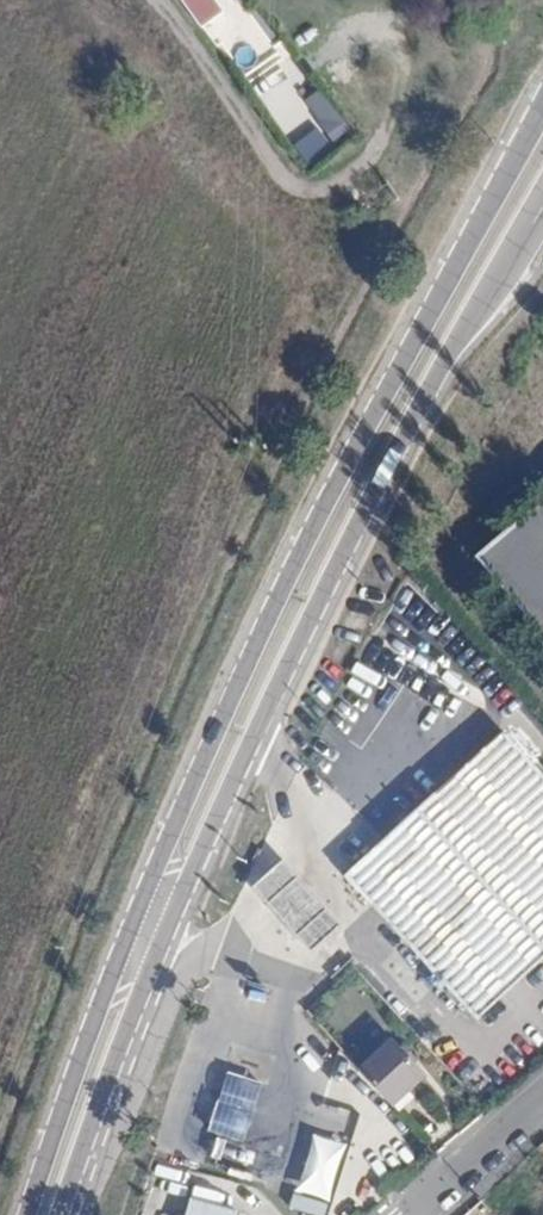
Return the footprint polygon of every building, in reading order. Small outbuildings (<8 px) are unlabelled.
[(196,18),(200,24),(205,19),(201,13),(196,18)] [(307,100),(320,118),(291,138),(309,163),(354,131),(324,88),(307,100)] [(542,634),(542,513),(484,567),(542,634)] [(481,1030),(542,975),(542,771),(514,739),(352,886),(481,1030)] [(254,882),(313,947),(343,919),(285,855),(254,882)] [(364,1079),(396,1115),(428,1086),(395,1052),(364,1079)] [(230,1075),(212,1132),(244,1141),(262,1084),(230,1075)] [(338,1163),(342,1165),(349,1150),(314,1135),(290,1190),(325,1206),(328,1198),(323,1196),(338,1163)] [(342,1165),(338,1163),(323,1196),(328,1198),(336,1202),(351,1169),(342,1165)] [(213,1213),(182,1204),(179,1214),(213,1214),(213,1213)]
